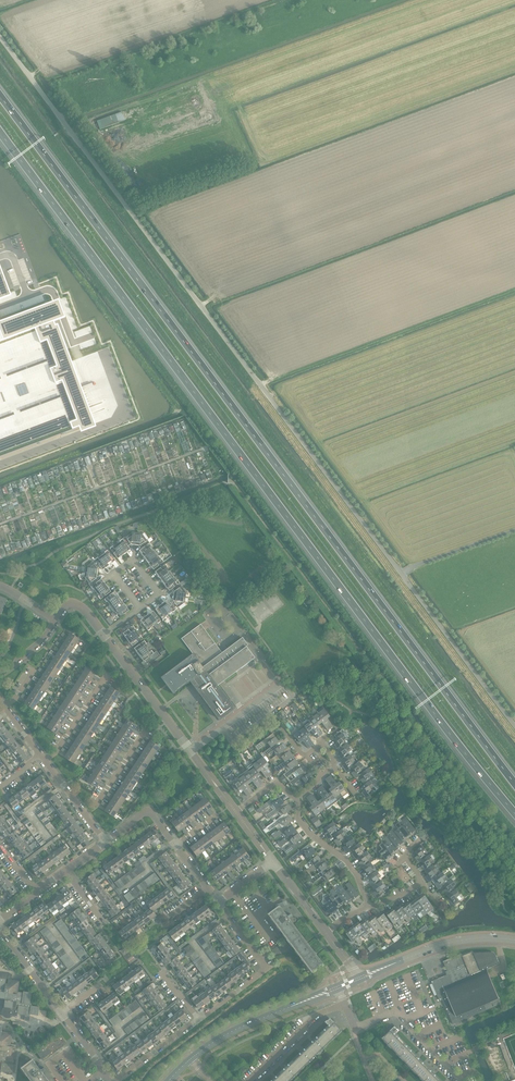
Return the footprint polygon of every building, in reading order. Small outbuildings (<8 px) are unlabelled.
[(99,129),(118,123),(125,120),(122,112),(115,115),(115,114),(96,121),(99,129)] [(12,296),(4,276),(0,265),(0,300),(12,296)] [(64,433),(66,432),(74,429),(79,427),(81,432),(96,427),(58,324),(54,326),(53,322),(65,318),(64,314),(59,300),(47,305),(0,322),(0,457),(64,433)] [(135,545),(137,533),(132,532),(126,537),(125,536),(122,539),(128,546),(131,544),(135,545)] [(149,543),(147,540),(146,540),(142,534),(137,533),(135,545),(140,546),(142,548),(149,543)] [(130,549),(128,546),(122,539),(119,541),(120,542),(117,544),(124,554),(130,549)] [(153,550),(151,547),(152,546),(149,543),(142,548),(139,550),(144,557),(153,550)] [(124,554),(117,544),(113,547),(113,546),(110,548),(117,559),(124,554)] [(158,556),(159,555),(154,549),(153,550),(144,557),(149,563),(158,556)] [(115,560),(107,550),(104,552),(105,553),(102,555),(109,565),(115,560)] [(109,565),(102,555),(98,558),(98,557),(95,559),(100,567),(102,570),(109,565)] [(153,570),(164,562),(161,559),(160,560),(158,556),(149,563),(153,570)] [(85,572),(97,574),(97,569),(100,567),(95,559),(92,562),(91,560),(89,559),(84,563),(84,565),(86,567),(85,572)] [(169,571),(167,568),(168,567),(165,564),(155,572),(160,578),(169,571)] [(164,584),(174,577),(174,578),(175,577),(170,570),(169,571),(160,578),(164,584)] [(98,581),(96,579),(97,574),(85,572),(84,577),(89,583),(89,584),(91,587),(98,581)] [(172,588),(179,583),(177,580),(176,581),(174,578),(174,577),(164,584),(169,591),(172,588)] [(97,592),(106,586),(101,579),(98,581),(91,587),(93,590),(94,589),(97,592)] [(186,593),(181,587),(182,586),(179,583),(172,588),(174,591),(173,596),(185,597),(186,593)] [(100,600),(111,592),(106,586),(97,592),(99,596),(98,596),(100,600)] [(110,605),(119,598),(114,591),(104,599),(107,602),(109,604),(110,605)] [(178,607),(185,602),(185,597),(173,596),(173,601),(170,603),(176,610),(179,608),(178,607)] [(114,612),(124,604),(119,598),(110,605),(109,604),(109,605),(114,612)] [(176,610),(170,603),(168,599),(161,604),(169,614),(172,611),(173,612),(176,610)] [(119,618),(129,611),(124,604),(114,612),(111,614),(114,617),(116,615),(119,618)] [(169,614),(161,604),(155,609),(163,620),(166,617),(165,616),(169,614)] [(146,615),(153,625),(156,629),(160,626),(158,623),(161,621),(153,611),(146,615)] [(153,625),(146,615),(140,620),(148,631),(151,628),(150,627),(153,625)] [(123,633),(127,640),(137,633),(140,630),(138,627),(135,629),(133,626),(131,627),(128,624),(123,629),(125,632),(123,633)] [(217,686),(236,671),(254,658),(240,639),(222,653),(200,624),(181,638),(193,653),(160,677),(173,694),(195,678),(205,691),(201,694),(201,695),(201,694),(219,718),(219,719),(234,707),(233,707),(217,686)] [(79,639),(70,633),(68,636),(65,635),(64,637),(66,639),(67,638),(76,644),(79,639)] [(132,646),(143,639),(140,635),(140,636),(137,633),(127,640),(132,646)] [(67,638),(66,639),(64,642),(74,648),(76,644),(67,638)] [(139,655),(148,648),(151,645),(149,642),(147,643),(144,640),(134,648),(139,655)] [(74,648),(64,642),(62,645),(60,643),(58,646),(61,648),(62,646),(71,653),(74,648)] [(62,646),(61,648),(59,651),(68,657),(71,653),(62,646)] [(160,656),(156,651),(154,653),(152,650),(151,651),(148,648),(139,655),(144,661),(146,660),(149,664),(160,656)] [(68,657),(59,651),(57,654),(54,652),(52,655),(55,657),(56,655),(65,661),(68,657)] [(56,655),(55,657),(53,660),(62,666),(65,661),(56,655)] [(62,666),(53,660),(51,663),(48,661),(47,664),(50,665),(50,664),(59,670),(62,666)] [(50,664),(50,665),(48,668),(57,674),(59,670),(50,664)] [(96,672),(87,666),(84,670),(93,676),(94,675),(96,672)] [(57,674),(48,668),(45,672),(42,670),(41,672),(43,674),(44,673),(54,679),(57,674)] [(93,676),(84,670),(81,675),(90,681),(92,678),(95,680),(97,677),(94,675),(93,676)] [(44,673),(43,674),(42,677),(51,683),(54,679),(44,673)] [(90,681),(81,675),(78,679),(87,685),(88,684),(90,681)] [(51,683),(42,677),(40,680),(37,678),(35,681),(38,683),(39,681),(48,687),(51,683)] [(87,685),(78,679),(75,684),(84,690),(87,686),(89,688),(91,686),(88,684),(87,685)] [(39,681),(38,683),(36,686),(45,692),(48,687),(39,681)] [(84,690),(75,684),(73,688),(82,694),(82,693),(84,690)] [(45,692),(36,686),(34,689),(31,687),(29,690),(32,691),(33,690),(42,696),(45,692)] [(120,693),(111,687),(108,690),(106,688),(104,691),(107,693),(108,692),(117,697),(120,693)] [(82,694),(73,688),(70,692),(79,698),(81,695),(84,697),(85,694),(82,693),(82,694)] [(33,690),(32,691),(30,695),(39,701),(42,696),(33,690)] [(79,698),(70,692),(67,697),(76,703),(77,701),(79,698)] [(108,692),(107,693),(105,696),(114,702),(117,697),(108,692)] [(39,701),(30,695),(28,698),(25,696),(24,698),(26,700),(27,699),(36,705),(39,701)] [(114,702),(105,696),(103,699),(100,697),(98,700),(101,702),(102,700),(111,706),(114,702)] [(76,703),(67,697),(64,701),(73,707),(75,704),(78,706),(80,703),(77,701),(76,703)] [(27,699),(26,700),(24,704),(34,710),(36,705),(27,699)] [(108,711),(111,706),(102,700),(101,702),(99,705),(108,711)] [(73,707),(64,701),(61,706),(70,711),(71,710),(73,707)] [(108,711),(99,705),(97,708),(94,706),(92,708),(95,710),(96,709),(105,715),(108,711)] [(70,711),(61,706),(58,710),(67,716),(69,713),(72,715),(74,712),(71,710),(70,711)] [(327,718),(330,716),(323,707),(317,711),(330,728),(333,726),(327,718)] [(96,709),(95,710),(93,713),(102,719),(105,715),(96,709)] [(67,716),(58,710),(55,714),(64,720),(65,719),(67,716)] [(330,728),(317,711),(312,715),(319,724),(322,723),(328,730),(330,728)] [(102,719),(93,713),(91,716),(88,714),(87,717),(90,719),(90,718),(100,724),(102,719)] [(64,720),(55,714),(52,719),(61,725),(63,722),(66,723),(68,721),(65,719),(64,720)] [(316,726),(319,724),(312,715),(307,719),(320,736),(322,734),(316,726)] [(90,718),(90,719),(87,722),(97,728),(100,724),(90,718)] [(61,725),(52,719),(50,723),(59,729),(60,728),(61,725)] [(320,736),(307,719),(302,723),(304,726),(309,732),(311,730),(317,738),(320,736)] [(136,726),(127,720),(124,724),(133,730),(134,729),(136,726)] [(97,728),(87,722),(85,725),(82,723),(81,726),(84,728),(85,727),(94,733),(97,728)] [(59,729),(50,723),(47,727),(56,733),(58,730),(61,732),(62,729),(60,728),(59,729)] [(133,730),(124,724),(121,729),(130,735),(132,732),(135,733),(137,731),(134,729),(133,730)] [(8,731),(4,726),(0,729),(0,736),(1,737),(8,731)] [(308,736),(311,735),(309,732),(304,726),(299,729),(311,746),(314,744),(308,736)] [(85,727),(84,728),(82,731),(91,737),(94,733),(85,727)] [(130,735),(121,729),(118,733),(128,739),(128,738),(130,735)] [(311,746),(299,729),(293,733),(300,742),(303,741),(309,748),(311,746)] [(349,742),(347,739),(343,733),(345,732),(343,729),(334,735),(336,738),(335,739),(337,742),(338,741),(338,742),(335,745),(339,750),(346,744),(349,742)] [(5,742),(12,737),(8,731),(1,737),(5,742)] [(91,737),(82,731),(80,734),(77,732),(75,735),(78,736),(79,735),(88,741),(91,737)] [(128,739),(118,733),(115,737),(125,743),(127,740),(130,742),(131,740),(128,738),(128,739)] [(79,735),(78,736),(76,739),(85,746),(88,741),(79,735)] [(258,750),(268,743),(271,747),(279,741),(275,736),(271,740),(268,737),(255,746),(258,750)] [(9,748),(16,742),(12,737),(5,742),(9,748)] [(125,743),(115,737),(113,742),(122,748),(123,746),(125,743)] [(85,746),(76,739),(74,743),(71,741),(69,743),(72,745),(73,744),(82,750),(85,746)] [(276,755),(287,747),(281,739),(279,741),(271,747),(263,752),(266,756),(273,751),(276,755)] [(160,747),(151,741),(148,744),(146,742),(144,745),(147,746),(148,745),(157,751),(160,747)] [(13,753),(21,748),(16,742),(9,748),(6,750),(11,755),(13,753)] [(122,748),(113,742),(110,746),(119,752),(121,749),(124,751),(125,748),(123,746),(122,748)] [(73,744),(72,745),(70,748),(80,754),(82,750),(73,744)] [(339,756),(342,760),(350,755),(352,753),(346,744),(339,750),(341,753),(341,752),(342,753),(339,756)] [(148,745),(147,746),(145,749),(154,755),(157,751),(148,745)] [(119,752),(110,746),(107,750),(116,757),(117,755),(119,752)] [(285,761),(293,755),(287,747),(276,755),(271,759),(269,760),(272,764),(282,757),(285,761)] [(17,759),(25,753),(21,748),(13,753),(17,759)] [(80,754),(70,748),(68,751),(65,749),(64,752),(66,754),(67,753),(77,759),(80,754)] [(154,755),(145,749),(143,753),(140,751),(138,753),(141,755),(142,754),(151,760),(154,755)] [(116,757),(107,750),(104,755),(113,761),(115,758),(118,760),(120,757),(117,755),(116,757)] [(21,764),(29,759),(25,753),(17,759),(21,764)] [(67,753),(66,754),(64,757),(74,763),(77,759),(67,753)] [(142,754),(141,755),(139,758),(148,764),(151,760),(142,754)] [(113,761),(104,755),(101,759),(110,765),(111,764),(113,761)] [(266,766),(269,764),(262,755),(257,759),(270,776),(272,774),(266,766)] [(288,771),(299,763),(293,755),(285,761),(277,767),(275,768),(278,772),(285,767),(288,771)] [(357,764),(354,760),(350,755),(342,760),(344,763),(345,763),(346,764),(343,766),(346,771),(352,767),(357,764)] [(148,764),(139,758),(137,761),(134,759),(132,762),(135,764),(136,763),(145,769),(148,764)] [(110,765),(101,759),(98,764),(108,770),(110,767),(112,768),(114,766),(111,764),(110,765)] [(270,776),(257,759),(251,763),(252,764),(256,769),(258,772),(261,770),(267,778),(270,776)] [(303,772),(307,769),(301,761),(299,763),(288,771),(284,774),(287,778),(293,773),(295,774),(294,775),(296,777),(303,772)] [(359,762),(357,764),(352,767),(354,770),(355,770),(352,773),(356,778),(361,774),(366,770),(359,762)] [(136,763),(135,764),(133,767),(142,773),(145,769),(136,763)] [(108,770),(98,764),(95,768),(105,774),(106,773),(108,770)] [(258,777),(260,775),(258,772),(256,769),(252,764),(247,768),(248,770),(261,787),(263,785),(258,777)] [(142,773),(133,767),(131,770),(128,768),(127,771),(130,773),(131,771),(140,777),(142,773)] [(105,774),(95,768),(93,772),(102,778),(104,775),(107,777),(108,775),(106,773),(105,774)] [(372,779),(370,776),(373,774),(369,768),(366,770),(361,774),(363,777),(364,776),(364,777),(361,780),(365,785),(370,781),(372,779)] [(261,787),(248,770),(243,774),(250,783),(252,781),(258,789),(261,787)] [(131,771),(130,773),(128,776),(137,782),(140,777),(131,771)] [(102,778),(93,772),(90,777),(99,783),(100,782),(102,778)] [(290,782),(292,785),(299,780),(303,785),(313,777),(310,772),(305,776),(303,772),(296,777),(291,781),(290,782)] [(247,785),(250,783),(243,774),(238,778),(250,795),(253,793),(247,785)] [(46,783),(41,775),(35,779),(41,787),(46,783)] [(348,793),(339,781),(337,783),(331,775),(328,777),(342,797),(348,793)] [(137,782),(128,776),(126,779),(123,777),(121,780),(124,782),(125,780),(134,786),(137,782)] [(99,783),(90,777),(87,781),(96,787),(98,784),(101,786),(103,783),(100,782),(99,783)] [(342,797),(328,777),(325,779),(331,787),(328,789),(330,792),(333,795),(337,801),(342,797)] [(250,795),(238,778),(232,782),(239,791),(242,789),(248,797),(250,795)] [(41,787),(35,779),(30,783),(35,791),(41,787)] [(125,780),(124,782),(122,785),(131,791),(134,786),(125,780)] [(370,781),(365,785),(362,787),(364,790),(365,789),(365,790),(362,792),(366,798),(376,790),(370,781)] [(35,791),(30,783),(24,787),(30,795),(35,791)] [(131,791),(122,785),(120,788),(117,786),(115,788),(118,790),(119,789),(128,795),(131,791)] [(337,801),(333,795),(330,792),(328,794),(322,786),(319,788),(332,805),(337,801)] [(30,795),(24,787),(19,792),(24,799),(30,795)] [(332,805),(319,788),(317,790),(322,798),(320,800),(326,809),(332,805)] [(119,789),(118,790),(116,793),(125,799),(128,795),(119,789)] [(24,799),(19,792),(13,796),(19,803),(24,799)] [(125,799),(116,793),(114,796),(111,795),(110,797),(113,799),(113,798),(122,804),(125,799)] [(59,800),(55,794),(48,800),(52,805),(59,800)] [(326,809),(320,800),(317,802),(312,794),(309,796),(321,812),(326,809)] [(19,803),(13,796),(8,800),(13,807),(19,803)] [(321,812),(309,796),(306,798),(312,806),(309,807),(316,816),(321,812)] [(113,798),(113,799),(111,802),(119,808),(122,804),(113,798)] [(212,806),(205,798),(201,801),(207,809),(209,809),(212,806)] [(263,811),(272,804),(276,809),(281,804),(283,803),(280,798),(275,802),(273,798),(260,808),(263,811)] [(63,805),(59,800),(52,805),(56,811),(63,805)] [(207,809),(201,801),(197,804),(203,813),(206,810),(208,813),(211,811),(209,809),(207,809)] [(119,808),(111,802),(109,805),(105,803),(104,806),(107,808),(108,806),(117,812),(119,808)] [(203,813),(197,804),(193,807),(199,816),(200,815),(203,813)] [(281,816),(282,816),(292,809),(289,804),(284,808),(281,804),(276,809),(268,815),(266,816),(268,819),(278,812),(281,816)] [(67,811),(63,805),(56,811),(60,816),(67,811)] [(108,806),(107,808),(105,811),(114,817),(117,812),(108,806)] [(199,816),(193,807),(188,810),(195,819),(198,817),(200,820),(202,818),(200,815),(199,816)] [(195,819),(188,810),(184,813),(191,822),(192,821),(195,819)] [(72,816),(67,811),(60,816),(64,822),(72,816)] [(191,822),(184,813),(180,817),(187,825),(190,823),(192,826),(194,824),(192,821),(191,822)] [(76,822),(72,816),(64,822),(68,827),(76,822)] [(285,826),(290,822),(293,821),(289,816),(284,820),(282,816),(281,816),(276,820),(274,822),(266,828),(269,831),(279,824),(282,828),(285,826)] [(187,825),(180,817),(176,820),(182,828),(184,827),(187,825)] [(322,824),(317,818),(316,819),(315,817),(311,820),(317,828),(322,824)] [(402,826),(409,837),(416,832),(405,817),(402,820),(405,824),(402,826)] [(182,828),(176,820),(172,823),(178,832),(181,829),(183,832),(186,830),(184,827),(182,828)] [(4,822),(0,825),(0,831),(1,833),(8,827),(4,822)] [(80,827),(76,822),(68,827),(72,833),(80,827)] [(231,831),(224,823),(221,825),(219,822),(216,824),(219,827),(220,826),(226,835),(231,831)] [(395,831),(404,843),(405,842),(404,841),(409,837),(402,826),(399,822),(395,825),(398,829),(395,831)] [(336,833),(341,830),(338,826),(336,828),(332,823),(324,828),(327,831),(328,831),(324,834),(328,839),(334,835),(336,833)] [(5,839),(8,837),(10,835),(15,831),(11,825),(8,827),(1,833),(5,839)] [(220,826),(219,827),(216,829),(222,838),(226,835),(220,826)] [(291,834),(296,830),(293,826),(287,829),(285,826),(282,828),(277,832),(275,833),(272,835),(275,839),(282,834),(285,838),(288,836),(291,834)] [(84,833),(80,827),(72,833),(76,838),(84,833)] [(222,838),(216,829),(213,831),(211,828),(208,830),(210,833),(211,832),(218,841),(222,838)] [(345,840),(343,837),(345,835),(341,829),(341,830),(336,833),(334,835),(336,838),(337,837),(337,838),(334,841),(338,846),(343,842),(345,840)] [(390,838),(397,848),(404,844),(404,843),(395,831),(393,829),(390,832),(393,836),(390,838)] [(19,837),(15,831),(10,835),(8,837),(12,842),(19,837)] [(159,837),(155,831),(152,833),(151,831),(145,835),(151,843),(159,837)] [(211,832),(210,833),(207,835),(214,844),(218,841),(211,832)] [(88,838),(84,833),(76,838),(81,844),(88,838)] [(281,847),(291,840),(294,844),(297,842),(302,838),(298,833),(293,837),(291,834),(288,836),(285,838),(280,842),(278,843),(281,847)] [(16,847),(23,842),(25,840),(21,835),(19,837),(12,842),(16,847)] [(151,843),(145,835),(140,839),(146,847),(151,843)] [(214,844),(207,835),(204,838),(202,835),(200,836),(202,839),(203,838),(209,847),(214,844)] [(357,845),(355,842),(351,836),(345,840),(343,842),(345,845),(345,844),(346,845),(343,847),(347,853),(352,849),(355,847),(357,845)] [(384,845),(392,855),(399,850),(397,848),(390,838),(388,836),(384,838),(387,842),(384,845)] [(203,838),(202,839),(199,842),(205,850),(209,847),(203,838)] [(146,847),(140,839),(135,843),(140,851),(146,847)] [(205,850),(199,842),(196,844),(194,841),(191,843),(194,846),(195,845),(201,853),(205,850)] [(27,848),(23,842),(16,847),(20,853),(27,848)] [(287,855),(300,845),(297,842),(294,844),(286,850),(284,851),(287,855)] [(379,852),(387,862),(393,857),(392,855),(384,845),(383,842),(379,845),(382,849),(379,852)] [(140,851),(135,843),(130,847),(135,855),(140,851)] [(364,854),(361,850),(364,848),(360,843),(357,845),(355,847),(352,849),(354,851),(355,851),(355,852),(352,854),(356,859),(359,857),(364,854)] [(70,852),(64,844),(59,849),(65,856),(70,852)] [(158,852),(166,846),(164,844),(156,849),(158,852)] [(305,859),(315,852),(312,847),(309,844),(305,847),(290,858),(292,862),(302,855),(305,859)] [(195,845),(194,846),(190,848),(197,857),(201,853),(195,845)] [(415,857),(419,863),(421,861),(426,857),(424,854),(426,852),(422,846),(415,852),(417,855),(418,854),(418,855),(415,857)] [(135,855),(130,847),(124,851),(130,859),(135,855)] [(31,853),(27,848),(20,853),(24,859),(31,853)] [(249,856),(243,848),(238,851),(245,860),(246,859),(249,856)] [(65,856),(59,849),(54,853),(59,860),(65,856)] [(130,859),(124,851),(119,855),(125,863),(130,859)] [(245,860),(238,851),(234,854),(241,863),(244,860),(246,863),(248,861),(246,859),(245,860)] [(162,863),(170,857),(166,852),(158,857),(162,863)] [(310,868),(319,861),(321,860),(315,852),(305,859),(299,864),(298,865),(296,866),(298,870),(307,863),(310,868)] [(370,863),(368,859),(370,857),(366,852),(364,854),(359,857),(361,860),(361,859),(362,860),(359,863),(363,869),(370,863)] [(59,860),(54,853),(48,857),(54,864),(59,860)] [(241,863),(234,854),(230,857),(237,866),(238,865),(241,863)] [(125,863),(119,855),(114,859),(119,867),(125,863)] [(421,866),(425,871),(433,865),(430,862),(433,860),(435,859),(432,855),(430,856),(429,855),(426,857),(421,861),(423,863),(424,863),(425,864),(421,866)] [(54,864),(48,857),(43,861),(48,868),(54,864)] [(166,868),(174,862),(170,857),(162,863),(166,868)] [(237,866),(230,857),(226,860),(233,869),(235,867),(237,869),(240,868),(238,865),(237,866)] [(119,867),(114,859),(108,863),(114,870),(119,867)] [(233,869),(226,860),(222,863),(228,872),(230,871),(233,869)] [(48,868),(43,861),(37,865),(43,872),(48,868)] [(309,874),(318,867),(322,871),(325,869),(330,866),(326,861),(321,865),(319,861),(310,868),(306,870),(309,874)] [(170,873),(178,868),(174,862),(166,868),(170,873)] [(114,870),(108,863),(103,867),(109,874),(114,870)] [(228,872),(222,863),(218,866),(224,875),(227,873),(229,876),(232,874),(230,871),(228,872)] [(374,873),(372,870),(374,868),(370,863),(363,869),(364,871),(365,870),(366,871),(362,874),(366,879),(369,877),(374,873)] [(43,872),(37,865),(36,864),(33,866),(34,868),(32,869),(37,877),(43,872)] [(425,877),(429,882),(434,878),(442,873),(438,870),(436,871),(433,865),(425,871),(427,874),(428,873),(429,874),(425,877)] [(224,875),(218,866),(213,870),(220,878),(221,877),(224,875)] [(174,879),(182,873),(178,868),(170,873),(174,879)] [(309,887),(315,882),(322,877),(325,881),(328,879),(336,874),(332,869),(327,872),(325,869),(322,871),(314,877),(312,879),(306,883),(309,887)] [(220,878),(213,870),(209,873),(216,882),(219,879),(221,882),(223,880),(221,877),(220,878)] [(381,882),(378,878),(381,876),(377,871),(374,873),(369,877),(371,880),(372,879),(372,880),(369,882),(373,887),(381,882)] [(178,884),(186,878),(182,873),(174,879),(178,884)] [(449,881),(446,878),(443,874),(442,873),(434,878),(436,881),(437,880),(437,881),(434,884),(438,889),(444,885),(449,881)] [(89,885),(96,879),(92,874),(85,879),(89,885)] [(1,886),(9,881),(5,875),(0,879),(0,887),(1,886)] [(182,889),(190,884),(186,878),(178,884),(182,889)] [(93,890),(100,884),(96,879),(89,885),(93,890)] [(455,890),(452,887),(455,885),(451,880),(449,881),(444,885),(446,888),(446,887),(447,888),(443,891),(447,896),(455,890)] [(1,886),(5,892),(13,886),(9,881),(1,886)] [(360,897),(349,882),(346,885),(349,889),(346,891),(352,900),(353,902),(360,897)] [(384,892),(382,889),(384,887),(381,882),(373,887),(375,890),(375,889),(376,890),(373,893),(377,898),(384,892)] [(97,895),(104,890),(100,884),(93,890),(97,895)] [(5,897),(8,901),(13,897),(12,895),(17,892),(13,886),(5,892),(8,895),(5,897)] [(352,900),(346,891),(341,886),(338,888),(341,892),(338,895),(344,903),(345,905),(352,900)] [(174,896),(173,895),(170,890),(168,888),(163,892),(169,899),(174,896)] [(344,903),(338,895),(333,889),(330,891),(333,895),(330,898),(337,908),(344,903)] [(73,897),(67,890),(62,894),(67,901),(73,897)] [(101,901),(108,895),(104,890),(97,895),(101,901)] [(461,899),(455,890),(447,896),(449,898),(450,898),(451,899),(447,901),(451,906),(461,899)] [(169,899),(163,892),(158,896),(163,903),(169,899)] [(67,901),(62,894),(57,898),(62,905),(67,901)] [(424,910),(427,913),(434,908),(423,894),(416,899),(424,910)] [(105,906),(112,900),(108,895),(101,901),(105,906)] [(337,908),(330,898),(328,895),(324,898),(327,902),(324,904),(332,915),(339,910),(337,908)] [(163,903),(158,896),(153,900),(158,907),(163,903)] [(62,905),(57,898),(51,901),(57,909),(59,911),(64,907),(62,905)] [(419,917),(420,918),(427,913),(424,910),(416,899),(410,904),(417,915),(419,917)] [(109,911),(116,906),(112,900),(105,906),(109,911)] [(158,907),(153,900),(147,904),(150,908),(153,912),(153,911),(158,907)] [(57,909),(51,901),(46,905),(46,906),(49,910),(51,913),(57,909)] [(44,913),(49,910),(46,906),(46,905),(44,902),(38,906),(44,913)] [(413,915),(416,919),(419,917),(417,915),(410,904),(408,902),(402,907),(410,918),(413,915)] [(211,912),(205,905),(200,909),(205,917),(211,912)] [(410,918),(402,907),(400,905),(394,910),(402,921),(405,919),(408,923),(411,920),(410,918)] [(33,910),(39,917),(44,913),(38,906),(33,910)] [(113,917),(120,911),(116,906),(109,911),(113,917)] [(309,947),(289,920),(288,919),(292,916),(290,914),(289,914),(287,908),(282,910),(279,906),(268,914),(298,955),(299,954),(312,971),(321,964),(308,948),(309,947)] [(156,915),(153,911),(153,912),(150,908),(145,912),(151,919),(156,915)] [(74,919),(81,914),(78,909),(70,914),(74,919)] [(205,917),(200,909),(195,913),(200,920),(205,917)] [(402,921),(394,910),(393,909),(386,914),(394,924),(397,922),(399,926),(403,923),(402,921)] [(35,920),(36,921),(40,919),(39,917),(33,910),(28,914),(33,921),(35,920)] [(151,919),(145,912),(140,916),(146,923),(151,919)] [(393,927),(382,912),(375,917),(383,928),(386,925),(389,929),(393,927)] [(200,920),(195,913),(189,917),(195,924),(200,920)] [(33,921),(28,914),(22,918),(28,925),(33,921)] [(78,925),(85,919),(81,914),(74,919),(78,925)] [(146,923),(140,916),(135,920),(140,927),(146,923)] [(383,928),(375,917),(374,916),(367,921),(375,931),(378,929),(381,933),(385,930),(383,928)] [(195,924),(189,917),(184,921),(190,928),(195,924)] [(17,922),(23,929),(28,925),(22,918),(17,922)] [(82,930),(89,925),(85,919),(78,925),(82,930)] [(375,931),(367,921),(366,919),(359,924),(367,934),(370,932),(373,936),(377,933),(375,931)] [(140,927),(135,920),(129,924),(135,931),(140,927)] [(190,928),(184,921),(179,925),(184,932),(190,928)] [(9,929),(15,937),(17,936),(17,933),(19,932),(20,933),(23,930),(23,929),(17,922),(12,926),(9,929)] [(367,934),(359,924),(358,922),(351,927),(359,938),(362,935),(365,939),(369,937),(367,934)] [(135,931),(129,924),(124,928),(130,935),(135,931)] [(217,935),(224,930),(220,924),(212,930),(217,935)] [(85,935),(93,930),(89,925),(82,930),(85,935)] [(184,932),(179,925),(174,929),(179,936),(184,932)] [(130,935),(124,928),(123,926),(121,928),(122,929),(119,932),(124,939),(130,935)] [(359,938),(351,927),(345,932),(352,943),(356,940),(359,944),(362,942),(359,938)] [(179,936),(174,929),(168,933),(174,940),(179,936)] [(97,935),(93,930),(85,935),(90,941),(92,940),(91,939),(97,935)] [(220,940),(228,935),(224,930),(217,935),(220,940)] [(95,945),(103,939),(99,934),(97,935),(91,939),(92,940),(95,945)] [(224,946),(232,940),(228,935),(220,940),(224,946)] [(29,948),(36,943),(32,937),(25,943),(29,948)] [(99,950),(107,944),(103,939),(95,945),(99,950)] [(228,951),(236,945),(232,940),(224,946),(228,951)] [(33,954),(40,948),(36,943),(29,948),(33,954)] [(103,955),(111,950),(107,944),(99,950),(103,955)] [(158,955),(165,949),(161,944),(154,949),(158,955)] [(187,953),(193,948),(190,944),(184,949),(187,953)] [(232,956),(240,951),(236,945),(228,951),(232,956)] [(33,954),(36,959),(44,953),(43,951),(45,950),(42,946),(40,948),(33,954)] [(162,960),(169,954),(165,949),(158,955),(162,960)] [(115,960),(113,957),(115,955),(111,950),(103,955),(101,957),(102,959),(103,959),(107,965),(115,960)] [(499,997),(491,979),(488,971),(487,969),(500,964),(496,955),(496,954),(495,953),(494,953),(493,952),(492,952),(490,952),(473,952),(473,951),(463,956),(462,954),(443,961),(448,972),(447,972),(448,974),(449,976),(441,979),(440,978),(432,981),(433,983),(431,984),(436,995),(437,994),(439,999),(442,998),(453,1024),(502,1004),(499,997)] [(251,966),(241,952),(233,958),(234,959),(238,957),(243,963),(239,966),(245,974),(251,970),(249,967),(251,966)] [(40,964),(48,959),(44,953),(36,959),(40,964)] [(173,959),(169,954),(162,960),(166,965),(169,963),(173,959)] [(173,968),(181,962),(176,957),(173,959),(169,963),(173,968)] [(44,969),(52,964),(48,959),(40,964),(44,969)] [(177,973),(184,967),(181,962),(173,968),(177,973)] [(48,975),(56,969),(52,964),(44,969),(48,975)] [(145,974),(139,966),(134,970),(139,978),(145,974)] [(245,974),(239,966),(233,970),(239,978),(245,974)] [(181,978),(188,972),(184,967),(177,973),(181,978)] [(98,975),(93,968),(88,972),(93,979),(98,975)] [(52,980),(60,975),(56,969),(48,975),(52,980)] [(139,978),(134,970),(128,974),(134,982),(139,978)] [(239,978),(233,970),(227,975),(234,983),(239,978)] [(93,979),(88,972),(82,976),(88,983),(93,979)] [(192,978),(188,972),(181,978),(185,983),(192,978)] [(32,993),(23,992),(23,993),(18,993),(20,981),(8,980),(9,974),(0,973),(0,998),(5,999),(4,1008),(3,1009),(2,1010),(2,1011),(2,1012),(2,1013),(3,1014),(3,1015),(4,1016),(5,1017),(6,1017),(7,1017),(8,1017),(9,1017),(10,1017),(11,1016),(12,1015),(17,1016),(17,1014),(25,1015),(25,1020),(29,1021),(30,1014),(38,1015),(39,1007),(32,1006),(30,1004),(32,993)] [(134,982),(128,974),(123,978),(129,986),(134,982)] [(234,983),(227,975),(228,976),(222,980),(228,988),(234,984),(234,983)] [(88,983),(82,976),(77,980),(83,987),(88,983)] [(129,986),(123,978),(118,982),(123,990),(129,986)] [(189,989),(196,983),(192,978),(185,983),(189,989)] [(228,988),(222,980),(221,978),(218,980),(219,982),(217,984),(223,992),(228,988)] [(83,987),(77,980),(72,984),(77,991),(83,987)] [(123,990),(118,982),(112,986),(118,994),(123,990)] [(77,991),(72,984),(67,988),(72,995),(77,991)] [(147,995),(155,990),(151,984),(143,990),(147,995)] [(223,992),(217,984),(211,988),(210,987),(210,988),(216,996),(217,997),(223,992)] [(72,995),(67,988),(61,992),(67,999),(72,995)] [(216,996),(210,988),(204,992),(210,1000),(216,996)] [(151,1001),(158,995),(155,990),(147,995),(151,1001)] [(210,1000),(204,992),(198,996),(204,1004),(210,1000)] [(119,1000),(114,993),(108,997),(114,1004),(119,1000)] [(155,1006),(162,1000),(158,995),(151,1001),(155,1006)] [(204,1004),(198,996),(193,1001),(199,1009),(204,1004)] [(114,1004),(108,997),(103,1001),(108,1008),(114,1004)] [(159,1011),(166,1006),(162,1000),(155,1006),(159,1011)] [(108,1008),(103,1001),(98,1005),(103,1012),(108,1008)] [(185,1015),(188,1013),(184,1008),(182,1010),(181,1009),(175,1014),(182,1022),(187,1017),(185,1015)] [(84,1023),(91,1017),(87,1012),(80,1017),(84,1023)] [(182,1022),(175,1014),(170,1018),(176,1026),(182,1022)] [(88,1028),(95,1022),(97,1021),(95,1019),(94,1020),(91,1017),(84,1023),(88,1028)] [(176,1026),(170,1018),(164,1022),(170,1030),(176,1026)] [(92,1033),(99,1028),(95,1022),(88,1028),(92,1033)] [(170,1030),(164,1022),(158,1027),(158,1028),(159,1027),(164,1035),(170,1030)] [(1,1073),(2,1072),(7,1072),(7,1075),(12,1076),(12,1073),(14,1073),(16,1061),(14,1060),(16,1045),(11,1044),(12,1033),(1,1031),(2,1025),(0,1024),(0,1078),(1,1073)] [(395,1034),(396,1032),(397,1032),(399,1030),(397,1028),(397,1029),(395,1026),(391,1030),(383,1038),(425,1080),(441,1080),(395,1034)] [(159,1027),(158,1028),(153,1032),(159,1040),(165,1036),(164,1035),(159,1027)] [(96,1039),(103,1033),(99,1028),(92,1033),(96,1039)] [(159,1040),(153,1032),(147,1036),(153,1044),(159,1040)] [(44,1059),(66,1042),(59,1033),(48,1042),(45,1044),(37,1050),(44,1059)] [(100,1044),(107,1038),(103,1033),(96,1039),(100,1044)] [(153,1044),(147,1036),(141,1041),(147,1049),(153,1044)] [(104,1049),(111,1044),(107,1038),(100,1044),(104,1049)] [(147,1049),(141,1041),(135,1045),(141,1052),(141,1053),(147,1049)] [(141,1052),(135,1045),(135,1044),(129,1048),(135,1057),(141,1052)] [(135,1057),(129,1048),(123,1053),(129,1061),(135,1057)] [(129,1061),(123,1053),(117,1057),(124,1065),(129,1061)] [(124,1065),(117,1057),(109,1063),(114,1069),(116,1067),(118,1070),(124,1065)] [(44,1076),(48,1072),(45,1069),(43,1067),(43,1068),(40,1065),(38,1068),(32,1060),(21,1068),(27,1076),(31,1080),(48,1080),(44,1076)]
